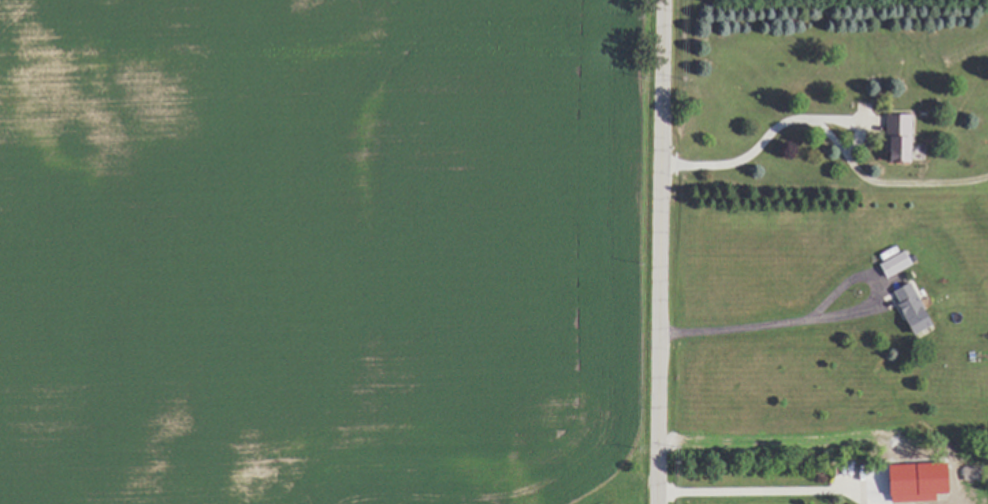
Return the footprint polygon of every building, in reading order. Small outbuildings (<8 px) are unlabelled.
[(903,161),(905,115),(889,115),(888,124),(881,123),(881,132),(880,132),(880,160),(903,161)] [(908,266),(902,250),(873,261),(879,277),(908,266)] [(903,333),(925,325),(908,280),(886,289),(903,333)] [(876,476),(867,476),(867,486),(895,486),(895,469),(876,469),(876,476)]
